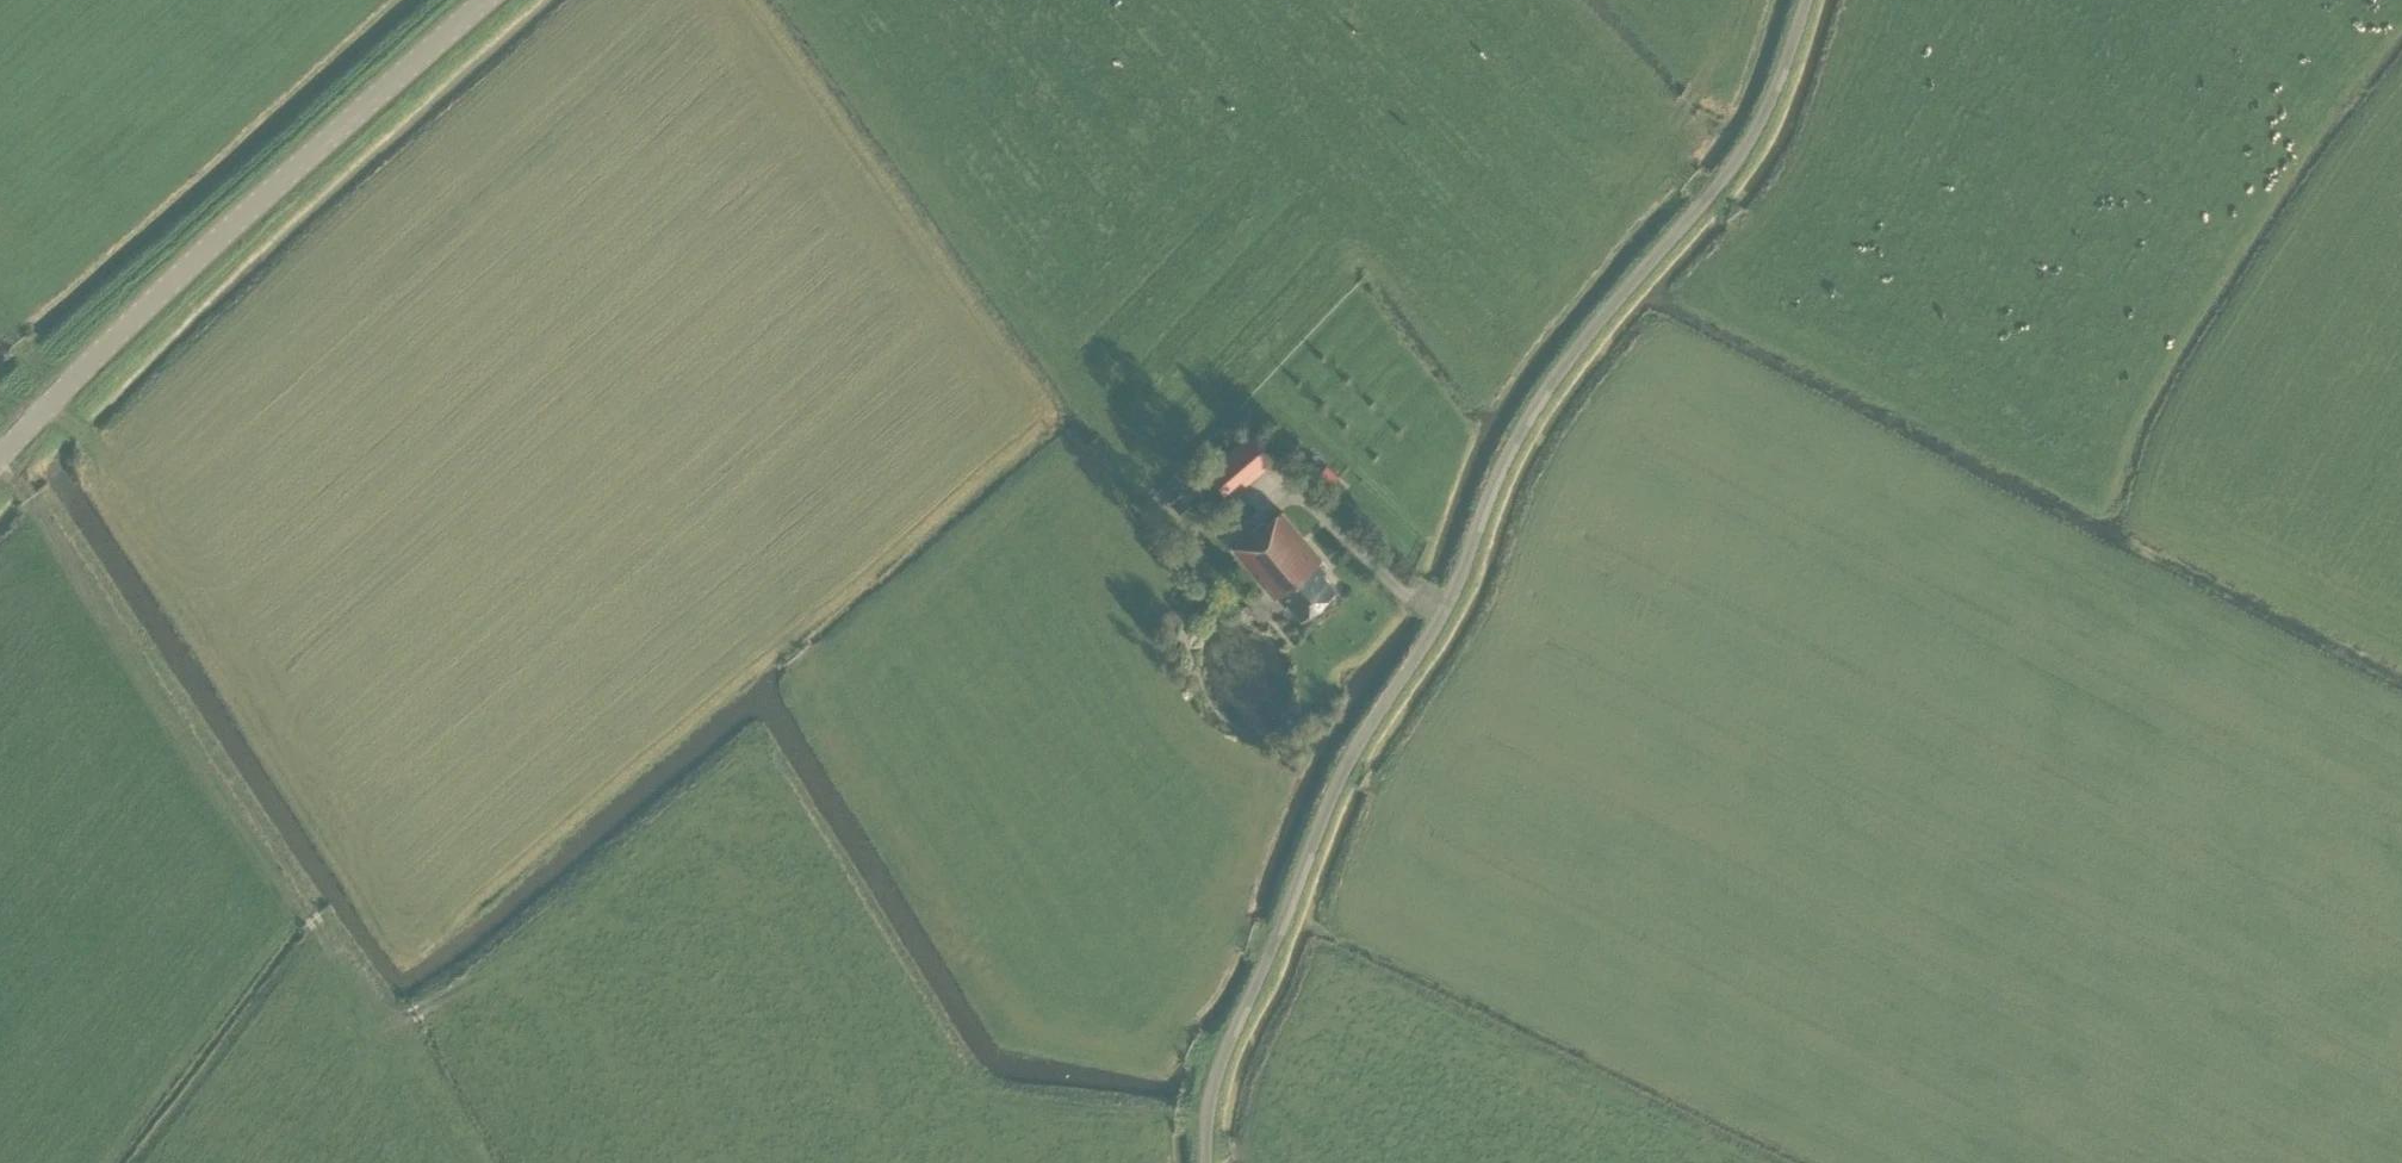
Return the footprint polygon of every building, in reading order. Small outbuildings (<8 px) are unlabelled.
[(1262,469),(1275,458),(1253,431),(1240,442),(1262,469)] [(1329,487),(1338,477),(1327,465),(1317,475),(1329,487)] [(1180,513),(1191,505),(1181,493),(1171,501),(1180,513)] [(1290,606),(1298,608),(1305,617),(1338,590),(1325,575),(1330,570),(1323,562),(1324,561),(1285,514),(1271,526),(1265,518),(1246,534),(1247,535),(1233,546),(1279,600),(1283,597),(1290,606)]
